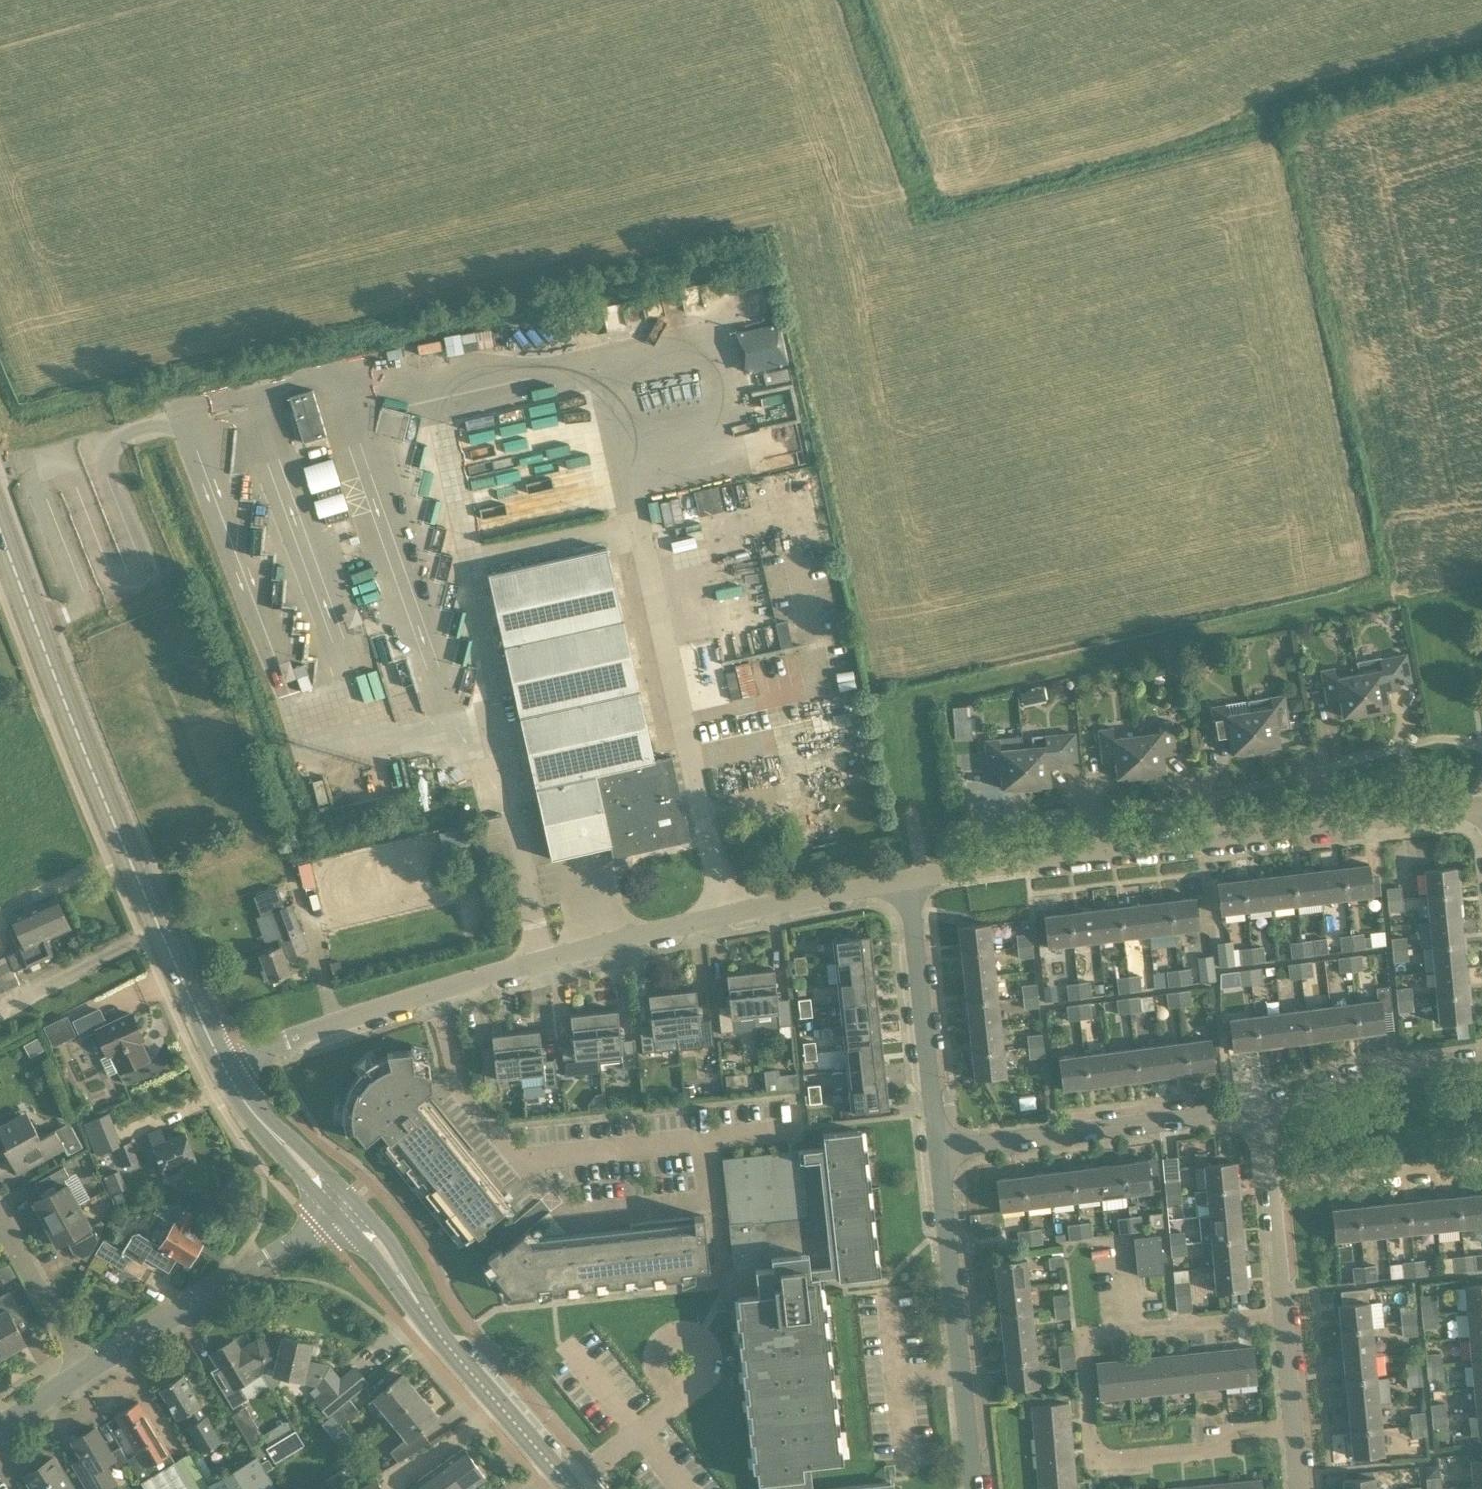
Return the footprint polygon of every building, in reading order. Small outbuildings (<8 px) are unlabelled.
[(450,353),(512,340),(508,322),(447,334),(450,353)] [(743,368),(788,364),(784,322),(739,327),(743,368)] [(318,387),(290,394),(293,406),(287,407),(296,445),(330,437),(318,387)] [(473,486),(529,477),(518,408),(462,417),(473,486)] [(717,484),(694,489),(700,515),(723,510),(717,484)] [(609,847),(612,858),(690,841),(687,829),(672,757),(654,761),(608,547),(489,573),(536,788),(540,806),(551,859),(609,847)] [(1358,661),(1360,673),(1368,713),(1380,711),(1380,709),(1390,707),(1387,691),(1399,688),(1399,685),(1413,683),(1407,653),(1379,659),(1379,657),(1358,661)] [(1155,675),(1167,674),(1165,657),(1153,659),(1155,675)] [(1188,665),(1189,674),(1201,672),(1200,664),(1188,665)] [(1353,716),(1368,713),(1360,673),(1336,678),(1334,667),(1320,670),(1327,702),(1339,700),(1343,716),(1353,714),(1353,716)] [(1032,690),(1020,691),(1022,703),(1034,702),(1032,690)] [(1248,700),(1250,711),(1256,751),(1270,749),(1269,747),(1279,745),(1277,729),(1289,727),(1284,695),(1248,700)] [(1302,697),(1289,699),(1291,711),(1304,709),(1302,697)] [(1243,754),(1256,751),(1250,711),(1227,715),(1225,704),(1211,707),(1217,739),(1229,737),(1232,753),(1242,751),(1243,754)] [(965,707),(952,708),(953,720),(966,719),(965,707)] [(1138,735),(1142,776),(1155,775),(1155,772),(1165,771),(1163,755),(1176,753),(1171,721),(1158,722),(1159,733),(1138,735)] [(1128,778),(1142,776),(1138,735),(1114,738),(1112,728),(1098,730),(1103,762),(1115,760),(1117,777),(1127,776),(1128,778)] [(1024,747),(1027,789),(1040,788),(1040,785),(1050,784),(1048,768),(1061,767),(1061,764),(1079,762),(1077,733),(1032,737),(1032,747),(1024,747)] [(1012,790),(1027,789),(1024,747),(1013,748),(1012,738),(985,740),(988,773),(1001,772),(1002,788),(1012,787),(1012,790)] [(471,851),(466,825),(438,831),(444,857),(471,851)] [(483,836),(477,837),(480,849),(486,847),(483,836)] [(313,860),(302,861),(305,884),(316,882),(313,860)] [(1344,866),(1348,899),(1374,896),(1370,863),(1344,866)] [(1344,866),(1319,869),(1323,902),(1348,899),(1344,866)] [(1427,896),(1460,893),(1457,867),(1424,870),(1427,896)] [(1319,869),(1294,872),(1298,905),(1323,902),(1319,869)] [(1294,872),(1269,875),(1273,908),(1298,905),(1294,872)] [(1269,875),(1244,879),(1248,911),(1273,908),(1269,875)] [(1222,914),(1248,911),(1244,879),(1218,882),(1222,914)] [(1386,887),(1387,899),(1402,898),(1401,885),(1386,887)] [(1427,896),(1429,921),(1462,918),(1460,893),(1427,896)] [(46,936),(70,925),(56,894),(12,914),(16,925),(10,928),(19,948),(8,953),(11,958),(0,963),(0,990),(21,980),(16,968),(26,964),(27,965),(54,952),(46,936)] [(1171,900),(1175,932),(1200,929),(1196,897),(1171,900)] [(1402,898),(1387,899),(1388,912),(1404,910),(1402,898)] [(1171,900),(1146,903),(1150,935),(1175,932),(1171,900)] [(1146,903),(1121,906),(1124,938),(1150,935),(1146,903)] [(259,953),(269,982),(290,974),(284,959),(307,950),(290,905),(268,913),(280,945),(259,953)] [(1121,906),(1095,909),(1099,941),(1124,938),(1121,906)] [(1095,909),(1070,912),(1074,944),(1099,941),(1095,909)] [(1049,948),(1074,944),(1070,912),(1045,915),(1049,948)] [(1429,921),(1431,946),(1464,943),(1462,918),(1429,921)] [(961,953),(994,950),(991,924),(958,928),(961,953)] [(1016,934),(1017,947),(1032,945),(1031,933),(1016,934)] [(1351,934),(1353,950),(1365,948),(1363,933),(1351,934)] [(1340,951),(1353,950),(1351,934),(1339,936),(1340,951)] [(832,940),(835,962),(873,958),(870,936),(832,940)] [(1391,938),(1392,950),(1407,948),(1406,936),(1391,938)] [(1301,941),(1303,956),(1315,954),(1313,939),(1301,941)] [(1219,967),(1235,965),(1232,941),(1216,943),(1219,967)] [(1291,957),(1303,956),(1301,941),(1289,942),(1291,957)] [(1431,946),(1433,971),(1467,968),(1464,943),(1431,946)] [(1032,945),(1017,947),(1019,958),(1034,957),(1032,945)] [(1251,947),(1253,963),(1265,961),(1263,946),(1251,947)] [(1241,964),(1253,963),(1251,947),(1239,949),(1241,964)] [(1407,948),(1392,950),(1393,962),(1408,961),(1407,948)] [(961,953),(964,978),(996,975),(994,950),(961,953)] [(1349,956),(1351,971),(1363,970),(1361,954),(1349,956)] [(793,957),(794,966),(807,965),(805,955),(793,957)] [(1178,969),(1180,985),(1215,980),(1212,955),(1188,958),(1189,968),(1178,969)] [(1339,973),(1351,971),(1349,956),(1337,957),(1339,973)] [(873,958),(835,962),(837,983),(875,979),(873,958)] [(339,959),(329,962),(334,977),(343,974),(339,959)] [(1299,962),(1301,978),(1313,976),(1312,961),(1299,962)] [(1289,979),(1301,978),(1299,962),(1287,964),(1289,979)] [(807,965),(794,966),(795,975),(807,974),(807,965)] [(1274,966),(1265,968),(1266,975),(1275,974),(1274,966)] [(1250,969),(1251,984),(1263,982),(1262,967),(1250,969)] [(1433,971),(1436,996),(1469,993),(1467,968),(1433,971)] [(774,969),(750,972),(755,1014),(777,1012),(779,1028),(792,1026),(789,998),(777,999),(774,969)] [(1168,986),(1180,985),(1178,969),(1166,971),(1168,986)] [(1239,986),(1251,984),(1250,969),(1238,970),(1239,986)] [(732,1017),(755,1014),(750,972),(726,974),(730,1004),(718,1005),(721,1034),(734,1033),(732,1017)] [(1128,976),(1130,991),(1155,988),(1154,973),(1128,976)] [(964,978),(966,1003),(999,1000),(996,975),(964,978)] [(1118,993),(1130,991),(1128,976),(1116,977),(1118,993)] [(837,983),(840,1005),(877,1001),(875,979),(837,983)] [(1078,983),(1080,998),(1092,996),(1090,981),(1078,983)] [(1021,985),(1023,997),(1038,995),(1036,983),(1021,985)] [(1068,999),(1080,998),(1078,983),(1066,984),(1068,999)] [(1056,984),(1043,986),(1045,1001),(1058,1000),(1056,984)] [(1355,1003),(1359,1035),(1385,1032),(1382,1011),(1391,1009),(1390,986),(1376,987),(1377,1000),(1355,1003)] [(1395,988),(1397,1000),(1412,999),(1411,986),(1395,988)] [(1178,991),(1180,1006),(1191,1005),(1190,989),(1178,991)] [(672,992),(677,1035),(699,1032),(701,1048),(714,1047),(711,1018),(699,1019),(696,990),(672,992)] [(1168,1008),(1180,1006),(1178,991),(1166,992),(1168,1008)] [(654,1037),(677,1035),(672,992),(648,995),(651,1024),(639,1026),(642,1054),(656,1053),(654,1037)] [(1471,1019),(1469,993),(1436,996),(1438,1022),(1471,1019)] [(1038,995),(1023,997),(1024,1008),(1039,1007),(1038,995)] [(1128,997),(1130,1013),(1142,1011),(1140,996),(1128,997)] [(1118,1014),(1130,1013),(1128,997),(1116,999),(1118,1014)] [(798,1000),(799,1009),(811,1008),(810,999),(798,1000)] [(1412,999),(1397,1000),(1398,1012),(1413,1011),(1412,999)] [(77,1016),(101,1004),(100,1002),(93,1006),(90,1000),(73,1008),(77,1016)] [(966,1003),(969,1028),(1002,1025),(999,1000),(966,1003)] [(840,1005),(842,1026),(880,1022),(877,1001),(840,1005)] [(1078,1004),(1080,1019),(1092,1018),(1090,1002),(1078,1004)] [(1355,1003),(1330,1006),(1334,1038),(1359,1035),(1355,1003)] [(1068,1020),(1080,1019),(1078,1004),(1066,1005),(1068,1020)] [(1330,1006),(1305,1009),(1309,1042),(1334,1038),(1330,1006)] [(109,1074),(118,1070),(119,1071),(147,1059),(133,1028),(137,1026),(131,1012),(105,1023),(98,1008),(73,1019),(80,1035),(94,1029),(106,1054),(101,1056),(109,1074)] [(811,1008),(799,1009),(800,1019),(812,1017),(811,1008)] [(1305,1009),(1280,1012),(1284,1045),(1309,1042),(1305,1009)] [(594,1012),(599,1063),(622,1061),(623,1068),(636,1067),(633,1038),(621,1039),(618,1010),(594,1012)] [(599,1063),(594,1012),(570,1015),(573,1045),(561,1046),(564,1075),(577,1073),(576,1057),(598,1055),(599,1063)] [(1280,1012),(1255,1016),(1259,1048),(1284,1045),(1280,1012)] [(1234,1052),(1259,1048),(1255,1016),(1229,1019),(1234,1052)] [(842,1026),(842,1027),(833,1028),(834,1035),(843,1034),(844,1048),(882,1044),(880,1022),(842,1026)] [(969,1028),(972,1053),(1004,1050),(1002,1025),(969,1028)] [(515,1033),(520,1075),(521,1087),(544,1085),(544,1089),(557,1087),(554,1058),(542,1060),(539,1030),(515,1033)] [(497,1078),(520,1075),(515,1033),(491,1035),(493,1048),(481,1049),(486,1095),(499,1093),(497,1078)] [(1027,1035),(1028,1047),(1043,1045),(1042,1033),(1027,1035)] [(37,1037),(24,1045),(30,1056),(43,1048),(37,1037)] [(1185,1042),(1189,1074),(1215,1071),(1210,1038),(1185,1042)] [(803,1044),(804,1052),(816,1051),(815,1042),(803,1044)] [(1185,1042),(1160,1045),(1164,1077),(1189,1074),(1185,1042)] [(882,1044),(844,1048),(847,1069),(884,1065),(882,1044)] [(1043,1045),(1028,1047),(1029,1059),(1044,1057),(1043,1045)] [(1160,1045),(1135,1048),(1139,1081),(1164,1077),(1160,1045)] [(1135,1048),(1110,1051),(1114,1084),(1139,1081),(1135,1048)] [(465,1242),(490,1222),(504,1211),(415,1101),(431,1088),(429,1060),(424,1058),(419,1057),(414,1056),(412,1056),(412,1050),(386,1053),(387,1055),(382,1056),(378,1058),(373,1061),(371,1062),(367,1064),(364,1067),(361,1069),(358,1073),(356,1075),(353,1078),(351,1083),(348,1087),(347,1089),(346,1094),(345,1096),(344,1098),(344,1101),(343,1103),(343,1105),(342,1110),(342,1115),(342,1120),(343,1122),(343,1125),(344,1129),(345,1133),(354,1130),(364,1142),(380,1130),(389,1141),(385,1144),(465,1242)] [(1007,1076),(1004,1050),(972,1053),(975,1079),(1007,1076)] [(816,1051),(804,1052),(805,1062),(817,1060),(816,1051)] [(1110,1051),(1085,1055),(1089,1087),(1114,1084),(1110,1051)] [(1063,1090),(1089,1087),(1085,1055),(1059,1058),(1063,1090)] [(847,1069),(849,1091),(887,1087),(884,1065),(847,1069)] [(779,1068),(765,1070),(767,1090),(781,1089),(779,1074),(779,1068)] [(727,1092),(749,1089),(747,1073),(725,1076),(727,1092)] [(693,1085),(685,1086),(686,1096),(694,1095),(693,1085)] [(807,1087),(808,1095),(820,1094),(819,1085),(807,1087)] [(889,1109),(887,1087),(849,1091),(851,1113),(889,1109)] [(657,1088),(645,1089),(646,1098),(658,1097),(657,1088)] [(820,1094),(808,1095),(809,1105),(821,1104),(820,1094)] [(643,1103),(642,1096),(632,1097),(633,1104),(643,1103)] [(4,1148),(17,1173),(65,1147),(55,1129),(40,1137),(26,1111),(0,1125),(0,1134),(7,1146),(4,1148)] [(97,1154),(117,1146),(121,1144),(108,1112),(84,1122),(97,1154)] [(166,1133),(168,1139),(166,1140),(161,1128),(148,1134),(166,1176),(182,1169),(181,1166),(196,1159),(185,1132),(174,1136),(172,1131),(166,1133)] [(801,1465),(838,1461),(818,1277),(836,1275),(837,1280),(876,1276),(861,1131),(822,1135),(824,1148),(722,1159),(734,1270),(737,1296),(757,1482),(763,1482),(764,1488),(804,1488),(801,1465)] [(129,1142),(117,1147),(125,1165),(136,1160),(129,1142)] [(1206,1152),(1195,1153),(1195,1154),(1196,1164),(1207,1163),(1206,1153),(1206,1152)] [(1162,1158),(1165,1194),(1181,1193),(1178,1157),(1162,1158)] [(1122,1163),(1126,1196),(1152,1192),(1148,1160),(1122,1163)] [(1122,1163),(1097,1166),(1101,1199),(1116,1197),(1116,1202),(1127,1200),(1126,1196),(1122,1163)] [(1237,1163),(1209,1165),(1204,1166),(1206,1192),(1239,1188),(1237,1163)] [(33,1202),(44,1222),(78,1203),(89,1197),(76,1173),(69,1176),(64,1166),(49,1174),(35,1182),(40,1198),(33,1202)] [(1097,1166),(1072,1170),(1076,1202),(1101,1199),(1097,1166)] [(103,1173),(109,1192),(124,1188),(119,1169),(103,1173)] [(1072,1170),(1047,1173),(1051,1205),(1076,1202),(1072,1170)] [(1047,1173),(1022,1176),(1026,1208),(1051,1205),(1047,1173)] [(1000,1212),(1026,1208),(1022,1176),(996,1179),(1000,1212)] [(1207,1203),(1209,1217),(1242,1213),(1239,1188),(1206,1192),(1194,1193),(1196,1204),(1207,1203)] [(1181,1193),(1165,1194),(1166,1206),(1182,1205),(1181,1193)] [(1458,1197),(1461,1228),(1481,1226),(1481,1194),(1458,1197)] [(1458,1197),(1433,1199),(1436,1231),(1461,1228),(1458,1197)] [(1433,1199),(1408,1202),(1411,1233),(1436,1231),(1433,1199)] [(1408,1202),(1383,1204),(1386,1236),(1411,1233),(1408,1202)] [(90,1226),(78,1203),(44,1222),(57,1245),(66,1240),(73,1252),(87,1260),(101,1233),(103,1224),(101,1220),(90,1226)] [(1383,1204),(1358,1207),(1361,1238),(1386,1236),(1383,1204)] [(173,1224),(159,1245),(138,1232),(133,1234),(123,1250),(103,1239),(95,1253),(123,1270),(131,1256),(141,1262),(145,1255),(169,1270),(177,1257),(188,1264),(205,1238),(188,1227),(196,1216),(180,1205),(157,1205),(153,1211),(173,1224)] [(1336,1241),(1361,1238),(1358,1207),(1333,1209),(1336,1241)] [(120,1211),(115,1220),(124,1224),(129,1215),(120,1211)] [(1202,1242),(1211,1242),(1244,1238),(1242,1213),(1209,1217),(1210,1228),(1201,1229),(1202,1242)] [(1129,1217),(1131,1232),(1143,1230),(1141,1215),(1129,1217)] [(703,1216),(638,1223),(630,1223),(631,1234),(532,1245),(522,1233),(485,1264),(510,1294),(507,1294),(507,1296),(695,1276),(695,1270),(709,1269),(703,1216)] [(1119,1233),(1131,1232),(1129,1217),(1117,1218),(1119,1233)] [(1079,1223),(1081,1238),(1093,1237),(1091,1221),(1079,1223)] [(1069,1240),(1081,1238),(1079,1223),(1066,1224),(1069,1240)] [(1029,1229),(1032,1245),(1043,1243),(1041,1228),(1029,1229)] [(1018,1246),(1032,1245),(1029,1229),(1017,1231),(1018,1246)] [(1169,1232),(1170,1245),(1185,1243),(1184,1231),(1169,1232)] [(1163,1272),(1162,1260),(1165,1259),(1165,1251),(1161,1251),(1159,1234),(1133,1237),(1137,1275),(1163,1272)] [(1211,1242),(1213,1267),(1246,1263),(1244,1238),(1211,1242)] [(1185,1243),(1170,1245),(1171,1257),(1187,1255),(1185,1243)] [(1464,1255),(1465,1271),(1481,1269),(1481,1254),(1464,1255)] [(1049,1269),(1065,1268),(1064,1255),(1048,1256),(1049,1269)] [(1465,1271),(1464,1255),(1452,1256),(1454,1272),(1465,1271)] [(1414,1260),(1415,1276),(1428,1275),(1426,1259),(1414,1260)] [(996,1289),(1030,1285),(1027,1260),(994,1263),(996,1289)] [(1404,1277),(1415,1276),(1414,1260),(1402,1262),(1404,1277)] [(1249,1289),(1246,1263),(1213,1267),(1216,1292),(1249,1289)] [(1364,1266),(1365,1281),(1377,1280),(1376,1264),(1364,1266)] [(1353,1282),(1365,1281),(1364,1266),(1351,1267),(1353,1282)] [(1177,1313),(1192,1311),(1189,1281),(1174,1282),(1177,1313)] [(996,1289),(999,1314),(1032,1310),(1030,1285),(996,1289)] [(1465,1313),(1481,1311),(1481,1285),(1463,1287),(1465,1313)] [(4,1354),(26,1342),(13,1320),(23,1315),(18,1306),(12,1295),(10,1290),(0,1295),(0,1348),(4,1354)] [(1340,1331),(1372,1328),(1370,1303),(1368,1303),(1366,1290),(1341,1292),(1342,1305),(1337,1306),(1340,1331)] [(17,1292),(12,1295),(18,1306),(23,1303),(17,1292)] [(1052,1295),(1054,1307),(1069,1306),(1068,1294),(1052,1295)] [(1419,1296),(1421,1317),(1437,1315),(1436,1301),(1435,1295),(1419,1296)] [(1069,1306),(1054,1307),(1055,1319),(1070,1318),(1069,1306)] [(999,1314),(1002,1339),(1035,1335),(1032,1310),(999,1314)] [(1400,1313),(1401,1325),(1416,1324),(1415,1311),(1400,1313)] [(1465,1313),(1467,1338),(1481,1336),(1481,1311),(1465,1313)] [(1437,1315),(1421,1317),(1423,1328),(1438,1326),(1437,1315)] [(1416,1324),(1401,1325),(1402,1337),(1418,1335),(1416,1324)] [(1340,1331),(1342,1356),(1375,1353),(1372,1328),(1340,1331)] [(1002,1339),(1004,1364),(1038,1360),(1035,1335),(1002,1339)] [(264,1358),(262,1365),(277,1368),(275,1373),(318,1383),(326,1392),(316,1400),(328,1413),(367,1381),(356,1367),(340,1381),(328,1367),(305,1361),(310,1342),(284,1336),(281,1348),(272,1345),(272,1344),(265,1343),(262,1358),(264,1358)] [(1467,1338),(1470,1363),(1481,1362),(1481,1336),(1467,1338)] [(234,1340),(211,1353),(219,1367),(212,1372),(233,1407),(242,1401),(247,1398),(240,1385),(261,1372),(262,1365),(264,1358),(262,1358),(265,1343),(257,1341),(241,1351),(234,1340)] [(1058,1345),(1059,1357),(1075,1356),(1073,1344),(1058,1345)] [(1222,1351),(1225,1387),(1257,1384),(1253,1347),(1222,1351)] [(1222,1351),(1191,1354),(1194,1390),(1225,1387),(1222,1351)] [(1425,1354),(1426,1367),(1442,1365),(1441,1352),(1425,1354)] [(1342,1356),(1345,1381),(1377,1378),(1375,1353),(1342,1356)] [(1191,1354),(1160,1357),(1163,1393),(1194,1390),(1191,1354)] [(1075,1356),(1059,1357),(1060,1369),(1076,1368),(1075,1356)] [(1160,1357),(1129,1360),(1133,1396),(1163,1393),(1160,1357)] [(1040,1386),(1038,1360),(1004,1364),(1007,1390),(1040,1386)] [(1101,1400),(1133,1396),(1129,1360),(1097,1363),(1101,1400)] [(1405,1363),(1406,1376),(1422,1374),(1421,1361),(1405,1363)] [(1470,1363),(1472,1388),(1481,1387),(1481,1362),(1470,1363)] [(1442,1365),(1426,1367),(1427,1379),(1443,1377),(1442,1365)] [(222,1441),(201,1407),(203,1406),(184,1374),(160,1389),(179,1420),(190,1413),(196,1424),(190,1427),(205,1452),(222,1441)] [(1422,1374),(1406,1376),(1407,1387),(1423,1385),(1422,1374)] [(374,1398),(390,1418),(418,1395),(402,1375),(374,1398)] [(1345,1381),(1347,1407),(1379,1403),(1377,1378),(1345,1381)] [(1472,1388),(1474,1413),(1481,1412),(1481,1387),(1472,1388)] [(436,1416),(418,1395),(390,1418),(406,1437),(389,1451),(398,1461),(430,1442),(419,1430),(436,1416)] [(358,1409),(350,1399),(333,1414),(341,1423),(358,1409)] [(146,1488),(210,1488),(189,1453),(174,1461),(138,1401),(116,1414),(139,1452),(128,1459),(146,1488)] [(1256,1402),(1247,1403),(1248,1411),(1257,1410),(1256,1402)] [(1347,1407),(1350,1432),(1382,1428),(1379,1403),(1347,1407)] [(1430,1404),(1431,1417),(1447,1416),(1445,1403),(1430,1404)] [(1032,1407),(1034,1439),(1071,1436),(1068,1404),(1032,1407)] [(233,1415),(245,1435),(259,1427),(246,1407),(233,1415)] [(1410,1413),(1411,1426),(1426,1424),(1425,1412),(1410,1413)] [(1447,1416),(1431,1417),(1432,1428),(1448,1427),(1447,1416)] [(1426,1424),(1411,1426),(1412,1437),(1427,1435),(1426,1424)] [(259,1427),(245,1435),(252,1446),(265,1438),(259,1427)] [(128,1459),(119,1445),(109,1451),(95,1428),(74,1441),(89,1466),(79,1472),(90,1488),(113,1488),(111,1485),(116,1482),(104,1462),(112,1457),(117,1466),(128,1459)] [(1384,1454),(1382,1428),(1350,1432),(1352,1457),(1384,1454)] [(295,1429),(266,1447),(275,1462),(304,1444),(295,1429)] [(1071,1436),(1034,1439),(1037,1470),(1073,1467),(1071,1436)] [(426,1488),(435,1488),(474,1462),(463,1447),(418,1478),(426,1488)] [(266,1470),(261,1462),(255,1452),(209,1480),(214,1488),(277,1488),(266,1470)] [(267,1458),(261,1462),(266,1470),(272,1466),(267,1458)] [(50,1459),(24,1474),(33,1488),(69,1488),(50,1459)] [(1481,1485),(1481,1459),(1469,1461),(1472,1486),(1481,1485)] [(474,1462),(435,1488),(468,1488),(485,1477),(474,1462)] [(1037,1470),(1039,1488),(1075,1488),(1073,1467),(1037,1470)] [(375,1474),(353,1487),(355,1488),(383,1488),(375,1474)] [(1426,1488),(1442,1488),(1441,1476),(1425,1478),(1426,1488)] [(1375,1477),(1342,1480),(1343,1488),(1376,1488),(1375,1477)] [(1230,1488),(1262,1488),(1261,1480),(1230,1483),(1230,1488)]
